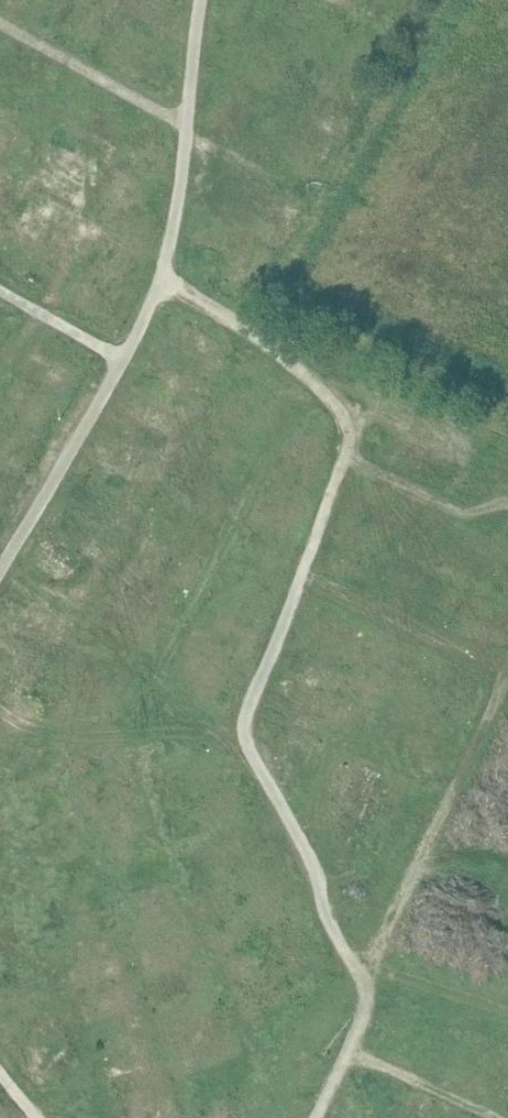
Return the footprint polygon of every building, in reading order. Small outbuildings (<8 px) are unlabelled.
[(10,64),(25,69),(30,55),(15,50),(10,64)] [(16,105),(24,90),(10,83),(2,97),(16,105)] [(41,260),(47,247),(34,241),(28,254),(41,260)] [(254,264),(261,250),(247,244),(240,258),(254,264)] [(261,387),(274,376),(264,365),(252,375),(261,387)] [(198,425),(207,407),(196,401),(187,420),(198,425)] [(307,459),(314,445),(300,439),(294,453),(307,459)] [(320,447),(317,463),(330,465),(333,449),(320,447)] [(196,457),(188,475),(200,480),(207,462),(196,457)] [(139,496),(130,511),(142,518),(151,503),(139,496)] [(427,516),(434,503),(420,496),(413,510),(427,516)] [(409,514),(404,526),(421,533),(426,521),(409,514)] [(157,557),(167,545),(156,536),(146,547),(157,557)] [(507,577),(507,552),(502,550),(495,573),(507,577)] [(146,574),(152,561),(139,555),(133,568),(146,574)] [(414,714),(417,700),(404,697),(400,711),(414,714)] [(15,710),(0,704),(0,724),(8,727),(15,710)] [(96,777),(111,773),(108,758),(92,762),(96,777)] [(160,827),(167,842),(177,837),(170,822),(160,827)] [(237,877),(221,882),(225,896),(241,892),(237,877)] [(141,891),(146,904),(163,898),(158,885),(141,891)] [(195,928),(212,920),(208,909),(190,917),(195,928)] [(87,935),(88,948),(104,947),(103,933),(87,935)] [(174,965),(160,975),(169,988),(183,978),(174,965)] [(14,1003),(17,1015),(34,1011),(31,999),(14,1003)] [(77,1020),(67,1036),(79,1043),(89,1027),(77,1020)] [(497,1061),(507,1067),(507,1040),(497,1061)] [(165,1048),(150,1054),(155,1068),(170,1063),(165,1048)] [(397,1101),(405,1085),(392,1079),(384,1095),(397,1101)]
